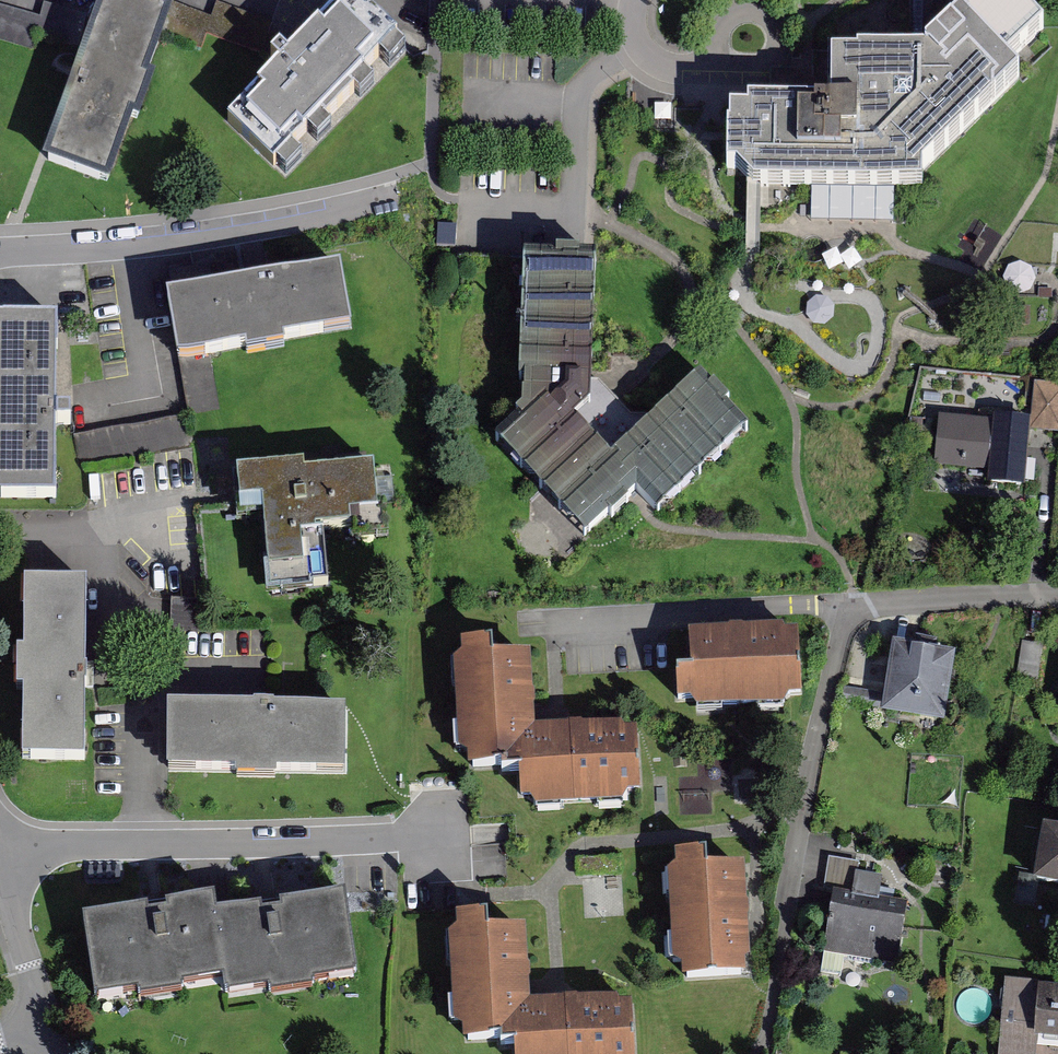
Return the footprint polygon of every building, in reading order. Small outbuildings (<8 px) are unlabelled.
[(131,0),(107,0),(52,159),(132,187),(191,21),(131,0)] [(370,0),(349,0),(230,124),(283,175),(412,40),(370,0)] [(1018,0),(973,0),(926,45),(858,44),(858,48),(831,48),(832,92),(803,93),(749,94),(748,103),(728,102),(726,169),(735,168),(753,185),(923,188),(923,174),(1020,76),(1008,63),(1045,29),(1018,0)] [(594,268),(523,267),(522,402),(495,436),(585,531),(609,509),(613,514),(636,488),(657,510),(752,423),(731,400),(738,395),(715,369),(711,375),(703,362),(609,447),(576,415),(591,400),(594,268)] [(362,334),(351,268),(173,299),(185,366),(362,334)] [(0,313),(0,497),(56,497),(55,312),(0,313)] [(1038,385),(1036,410),(1057,411),(1057,387),(1038,385)] [(1027,482),(1033,418),(996,415),(995,423),(941,418),(937,461),(989,466),(988,479),(1027,482)] [(79,430),(83,457),(189,444),(186,417),(79,430)] [(404,460),(253,472),(263,595),(345,589),(341,539),(410,534),(404,460)] [(86,587),(23,586),(22,758),(85,759),(86,587)] [(809,635),(679,643),(683,717),(814,709),(809,635)] [(542,644),(460,646),(464,775),(523,773),(546,772),(545,733),(542,644)] [(970,659),(909,646),(895,712),(956,725),(970,659)] [(367,717),(174,710),(172,772),(365,779),(367,717)] [(642,731),(545,733),(546,772),(523,773),(525,814),(644,810),(642,731)] [(1046,834),(1039,893),(1057,895),(1057,835),(1046,834)] [(765,977),(761,857),(674,860),(679,980),(765,977)] [(893,869),(846,862),(833,948),(911,960),(919,909),(888,904),(893,869)] [(367,897),(231,918),(242,984),(244,1002),(380,981),(367,897)] [(229,904),(87,925),(97,1004),(242,984),(231,918),(229,904)] [(552,930),(474,932),(478,1044),(522,1042),(555,1041),(554,1005),(552,930)] [(1018,985),(1013,1053),(1057,1053),(1057,988),(1018,985)] [(554,1005),(555,1041),(522,1042),(523,1053),(636,1053),(634,1002),(554,1005)]
